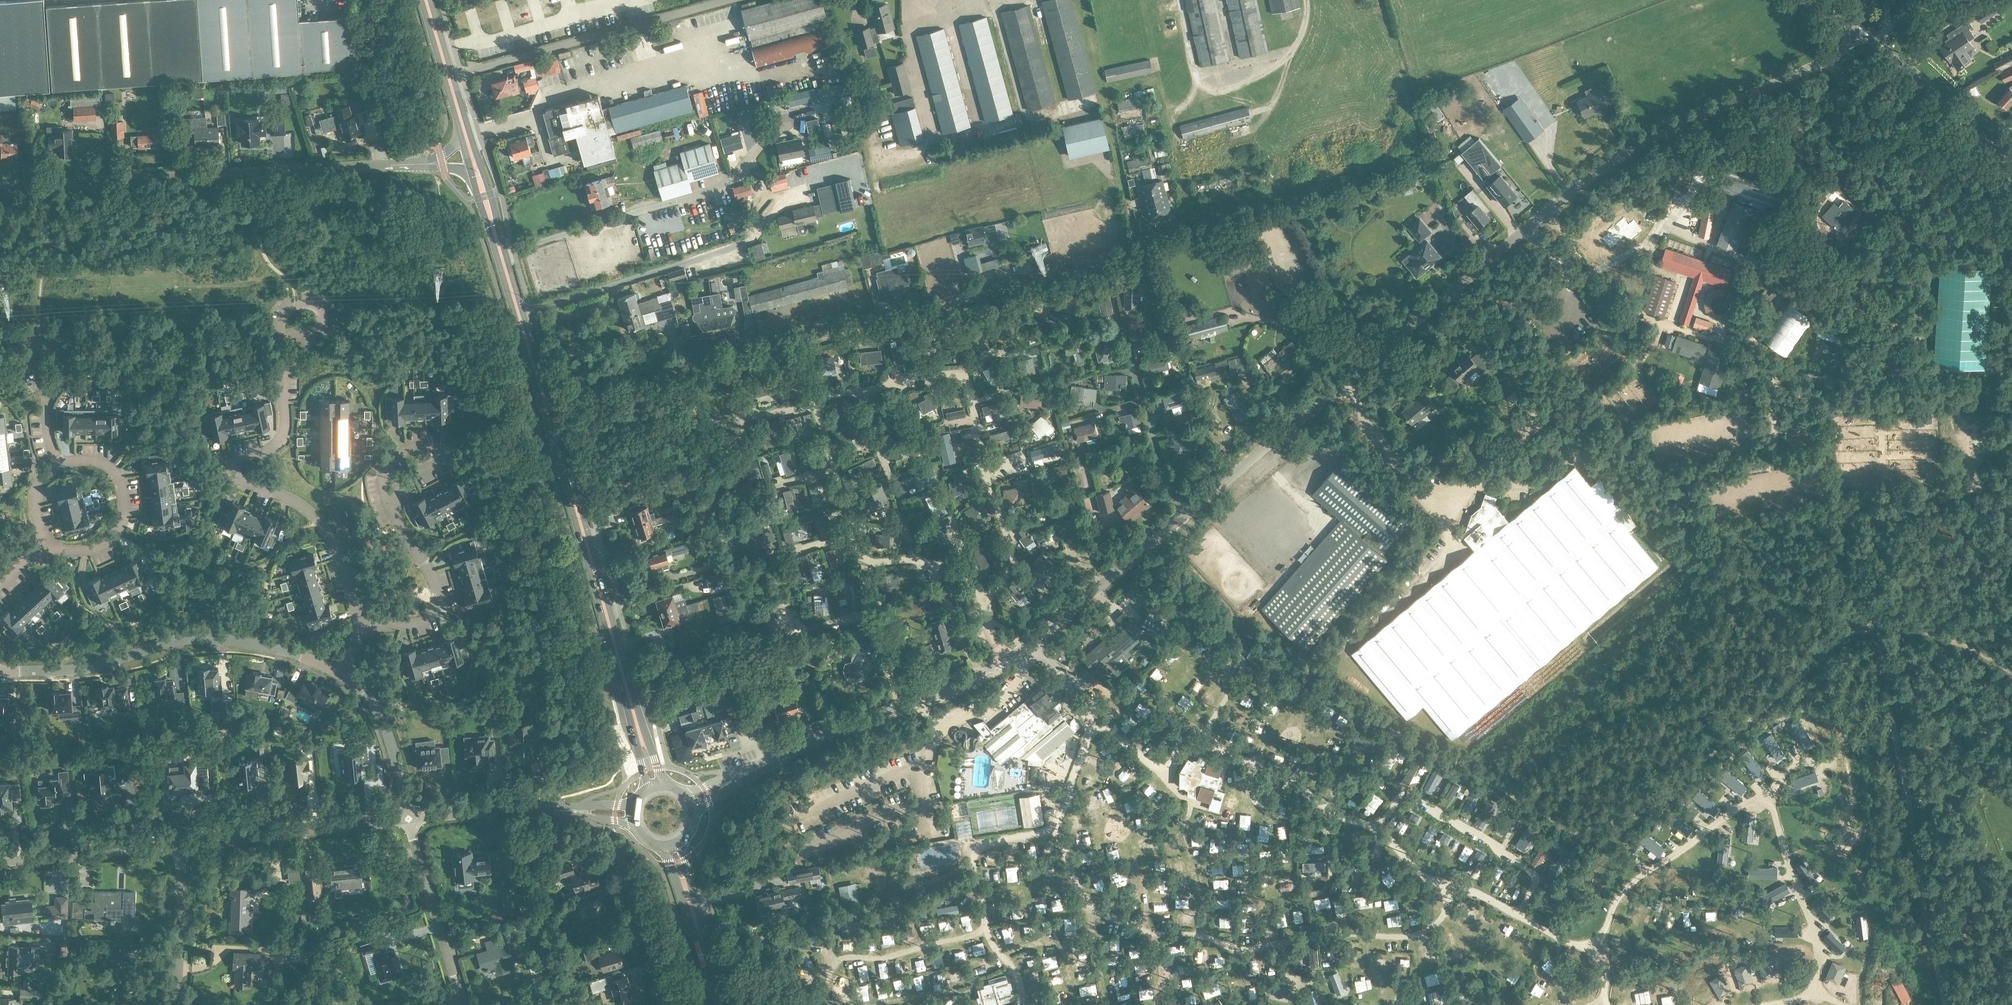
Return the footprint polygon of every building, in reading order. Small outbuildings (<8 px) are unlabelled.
[(16,109),(15,93),(50,91),(44,0),(24,0),(0,2),(0,110),(16,109)] [(47,5),(53,89),(253,75),(248,0),(130,0),(47,5)] [(253,75),(303,72),(300,19),(298,0),(248,0),(253,75)] [(825,18),(827,17),(823,0),(774,0),(741,9),(749,39),(751,38),(825,18)] [(1042,1),(1068,99),(1097,92),(1072,0),(1046,0),(1042,1)] [(1200,65),(1229,58),(1216,0),(1186,0),(1200,65)] [(1239,56),(1268,50),(1257,0),(1227,0),(1239,56)] [(1272,13),(1300,7),(1299,0),(1269,0),(1272,13)] [(895,28),(888,2),(870,7),(873,16),(872,16),(874,27),(871,28),(870,26),(856,30),(861,48),(875,44),(874,42),(880,41),(878,33),(895,28)] [(1993,3),(1977,14),(1983,23),(1999,12),(1993,3)] [(1029,4),(1001,12),(1028,110),(1056,103),(1029,4)] [(348,16),(300,19),(303,72),(363,68),(348,16)] [(987,16),(959,24),(985,122),(1014,114),(987,16)] [(827,26),(825,18),(751,38),(753,47),(752,47),(756,68),(834,47),(829,25),(827,26)] [(1963,32),(1969,41),(1975,37),(1970,28),(1973,26),(1969,19),(1958,27),(1961,33),(1963,32)] [(945,28),(916,36),(943,134),(971,126),(945,28)] [(1963,32),(1961,33),(1941,47),(1950,62),(1952,61),(1958,69),(1972,60),(1966,51),(1973,46),(1969,41),(1963,32)] [(876,55),(874,47),(865,50),(867,57),(876,55)] [(570,50),(558,53),(560,58),(571,55),(570,50)] [(2004,57),(1994,63),(1998,71),(2008,65),(2004,57)] [(558,59),(540,63),(544,75),(550,74),(550,76),(553,75),(553,73),(561,70),(558,59)] [(1150,59),(1105,69),(1108,81),(1153,72),(1150,59)] [(532,60),(518,64),(514,65),(516,72),(534,68),(533,67),(532,60)] [(904,61),(887,66),(895,95),(912,90),(904,61)] [(2011,79),(2011,68),(2011,67),(2000,73),(2005,82),(2011,79)] [(534,69),(515,74),(517,81),(536,76),(534,69)] [(367,72),(353,75),(347,76),(349,86),(369,82),(367,72)] [(491,82),(496,96),(511,92),(509,85),(517,82),(514,75),(491,82)] [(536,76),(524,80),(527,91),(539,88),(536,76)] [(294,94),(304,91),(301,79),(291,81),(294,94)] [(872,90),(881,88),(879,79),(870,81),(872,90)] [(844,93),(841,81),(818,87),(821,98),(844,93)] [(273,93),(289,92),(289,83),(273,84),(273,93)] [(1998,98),(2002,103),(2002,105),(2004,107),(2006,106),(2008,108),(2011,103),(2011,83),(1998,98)] [(603,108),(608,128),(614,126),(616,132),(647,123),(694,111),(687,88),(690,88),(689,85),(687,85),(686,85),(653,94),(603,108)] [(1590,93),(1594,91),(1592,87),(1585,90),(1588,96),(1590,95),(1590,93)] [(1590,95),(1588,96),(1578,100),(1585,116),(1600,109),(1601,111),(1610,107),(1601,88),(1594,91),(1590,93),(1590,95)] [(812,100),(809,89),(787,94),(790,105),(812,100)] [(1141,96),(1142,101),(1148,100),(1149,103),(1153,102),(1151,90),(1134,94),(1135,97),(1141,96)] [(1503,91),(1495,97),(1518,129),(1535,118),(1528,108),(1525,111),(1520,103),(1523,101),(1516,92),(1508,97),(1503,91)] [(617,162),(607,128),(602,108),(598,95),(545,110),(546,111),(543,112),(548,130),(547,130),(554,156),(581,148),(585,163),(595,160),(596,162),(587,164),(588,170),(617,162)] [(906,109),(916,106),(913,96),(903,99),(906,109)] [(1141,96),(1135,97),(1117,101),(1119,111),(1143,106),(1142,101),(1141,96)] [(40,110),(42,104),(33,98),(30,105),(40,110)] [(350,103),(335,108),(340,127),(342,127),(345,137),(362,133),(357,114),(354,115),(350,103)] [(75,119),(83,119),(96,119),(96,104),(75,104),(75,119)] [(225,104),(217,105),(218,124),(226,124),(225,104)] [(916,106),(906,109),(891,113),(900,145),(925,138),(916,106)] [(1248,106),(1180,125),(1184,139),(1252,121),(1248,106)] [(315,123),(312,113),(305,115),(308,125),(315,123)] [(284,115),(271,115),(272,133),(285,133),(284,115)] [(196,146),(204,145),(204,144),(208,144),(208,145),(209,145),(209,147),(211,148),(216,148),(217,147),(217,145),(220,145),(219,127),(206,128),(206,117),(187,118),(187,122),(181,123),(181,130),(188,130),(188,133),(195,133),(196,146)] [(808,133),(821,131),(818,118),(806,121),(808,133)] [(166,125),(155,125),(138,126),(139,149),(156,149),(156,143),(159,143),(159,144),(172,143),(171,126),(174,126),(174,119),(165,120),(166,125)] [(243,135),(244,143),(247,143),(249,145),(254,144),(256,142),(259,142),(258,134),(266,134),(265,121),(258,121),(257,119),(242,119),(242,122),(238,123),(238,135),(243,135)] [(124,120),(115,120),(111,121),(112,137),(125,137),(124,120)] [(1071,156),(1108,147),(1102,120),(1064,128),(1071,156)] [(1136,124),(1126,127),(1123,127),(1125,138),(1145,134),(1143,123),(1138,124),(1136,125),(1136,124)] [(59,155),(73,154),(73,151),(76,151),(76,140),(72,140),(71,130),(61,131),(61,127),(48,128),(48,136),(50,136),(50,148),(54,147),(54,146),(58,146),(59,155)] [(618,140),(641,133),(640,128),(617,135),(618,140)] [(660,129),(631,137),(634,148),(663,140),(661,132),(660,129)] [(0,133),(0,148),(1,157),(18,157),(17,142),(9,142),(9,140),(9,138),(8,136),(6,134),(4,134),(1,133),(0,133)] [(513,151),(512,152),(512,155),(514,156),(515,158),(531,153),(529,144),(534,142),(532,135),(510,141),(513,151)] [(744,147),(740,135),(736,136),(735,135),(721,139),(725,152),(744,147)] [(1480,137),(1475,141),(1462,152),(1466,157),(1485,179),(1486,178),(1497,169),(1502,165),(1487,146),(1480,137)] [(778,143),(781,159),(804,155),(801,138),(778,143)] [(710,143),(681,152),(683,161),(667,166),(666,162),(654,165),(663,199),(691,191),(689,182),(699,178),(718,173),(710,143)] [(809,148),(811,161),(832,157),(830,144),(809,148)] [(1129,172),(1152,167),(1151,162),(1154,161),(1151,147),(1148,148),(1150,155),(1127,160),(1129,172)] [(744,150),(725,154),(726,161),(745,157),(744,150)] [(1730,156),(1724,172),(1721,182),(1719,188),(1776,207),(1787,175),(1730,156)] [(518,167),(536,164),(535,157),(517,160),(518,167)] [(782,160),(782,167),(807,165),(807,159),(782,160)] [(1170,162),(1158,165),(1160,174),(1172,172),(1170,162)] [(729,166),(732,175),(737,173),(733,164),(729,166)] [(549,170),(552,181),(569,176),(566,165),(549,170)] [(546,182),(547,182),(552,181),(549,170),(549,168),(543,170),(543,172),(546,182)] [(1155,179),(1152,168),(1143,170),(1145,181),(1155,179)] [(1497,169),(1486,178),(1491,183),(1501,174),(1497,169)] [(546,182),(543,172),(532,175),(535,186),(547,183),(547,182),(546,182)] [(785,173),(769,177),(771,185),(787,180),(785,173)] [(1501,174),(1491,183),(1489,184),(1505,204),(1518,194),(1501,174)] [(613,175),(586,183),(593,206),(612,200),(607,182),(614,180),(613,175)] [(1135,185),(1133,178),(1127,179),(1129,186),(1135,185)] [(1414,193),(1410,179),(1401,181),(1404,195),(1414,193)] [(822,207),(814,209),(816,217),(825,215),(824,211),(859,204),(854,180),(817,188),(820,201),(821,201),(822,207)] [(1162,180),(1139,186),(1145,209),(1143,209),(1145,215),(1147,215),(1147,217),(1170,211),(1162,180)] [(736,198),(745,195),(753,193),(750,183),(733,188),(736,198)] [(507,187),(509,193),(516,191),(514,185),(507,187)] [(789,192),(788,185),(776,186),(777,194),(789,192)] [(1484,202),(1473,189),(1465,196),(1475,208),(1469,213),(1480,225),(1490,217),(1489,216),(1492,213),(1484,202)] [(1734,199),(1717,244),(1746,256),(1758,225),(1756,224),(1761,209),(1734,199)] [(1835,203),(1824,216),(1841,231),(1858,212),(1845,201),(1840,207),(1835,203)] [(1457,202),(1452,206),(1453,209),(1462,219),(1467,214),(1457,202)] [(816,217),(814,209),(813,205),(794,210),(795,214),(779,217),(781,228),(798,224),(799,228),(807,227),(817,224),(816,217)] [(1890,207),(1885,213),(1895,222),(1900,216),(1890,207)] [(1709,238),(1714,212),(1703,210),(1699,236),(1709,238)] [(1609,232),(1603,238),(1611,248),(1625,236),(1630,241),(1643,230),(1634,218),(1630,222),(1624,215),(1607,230),(1609,232)] [(665,226),(674,224),(673,216),(658,219),(660,225),(665,224),(665,226)] [(1431,232),(1420,219),(1409,228),(1420,241),(1431,232)] [(982,227),(965,231),(968,246),(986,242),(986,241),(1000,238),(996,224),(983,228),(982,227)] [(1409,244),(1413,241),(1405,232),(1401,235),(1409,244)] [(1440,256),(1428,241),(1412,254),(1416,258),(1408,265),(1417,276),(1420,273),(1421,275),(1427,270),(1425,269),(1440,256)] [(1034,255),(1048,249),(1045,242),(1032,248),(1034,255)] [(761,243),(748,247),(752,261),(765,257),(761,243)] [(1666,247),(1660,266),(1694,277),(1680,321),(1689,325),(1704,280),(1727,287),(1733,269),(1666,247)] [(872,252),(863,254),(860,255),(863,268),(884,262),(883,259),(880,250),(883,249),(872,252)] [(979,253),(963,258),(968,274),(984,270),(979,253)] [(998,258),(992,260),(994,267),(1000,265),(998,258)] [(818,276),(748,295),(753,312),(848,286),(848,285),(854,283),(852,277),(853,277),(852,274),(851,274),(849,267),(845,268),(844,264),(842,260),(838,261),(837,260),(822,265),(823,270),(817,272),(818,276)] [(898,266),(878,271),(879,278),(878,279),(880,284),(878,285),(880,293),(886,299),(901,295),(904,286),(910,284),(906,269),(899,271),(898,266)] [(1991,269),(1939,266),(1933,359),(1985,362),(1991,269)] [(668,272),(671,281),(687,276),(685,267),(668,272)] [(1656,275),(1644,310),(1664,317),(1676,281),(1656,275)] [(994,290),(1008,286),(1006,280),(992,284),(994,290)] [(746,284),(741,285),(745,312),(751,311),(750,305),(748,297),(746,286),(746,284)] [(1138,284),(1131,284),(1125,284),(1124,309),(1138,309),(1138,284)] [(1735,312),(1737,307),(1737,302),(1736,297),(1733,292),(1729,289),(1724,287),(1718,287),(1714,289),(1709,292),(1706,297),(1705,302),(1705,307),(1707,312),(1711,316),(1716,319),(1722,320),(1727,318),(1731,316),(1735,312)] [(1099,305),(1100,308),(1101,315),(1113,312),(1108,290),(1096,293),(1099,305)] [(1765,290),(1762,293),(1770,302),(1773,299),(1765,290)] [(635,293),(618,298),(621,306),(622,306),(625,314),(647,307),(648,312),(654,310),(651,299),(640,302),(638,304),(638,303),(635,293)] [(719,294),(711,295),(718,334),(737,331),(734,313),(735,313),(736,312),(735,307),(734,307),(733,307),(732,305),(722,307),(721,300),(720,300),(719,294)] [(718,334),(711,295),(703,296),(704,302),(699,302),(701,310),(694,311),(695,313),(693,313),(693,315),(693,319),(695,320),(696,320),(699,337),(718,334)] [(658,297),(651,299),(654,310),(661,309),(659,303),(658,298),(658,297)] [(659,303),(661,309),(661,310),(674,306),(672,299),(659,303)] [(1815,319),(1793,304),(1767,340),(1789,355),(1815,319)] [(1078,317),(1053,306),(1049,317),(1074,327),(1078,317)] [(647,307),(625,314),(627,320),(625,321),(628,330),(644,325),(641,314),(641,313),(644,313),(648,312),(647,307)] [(1224,315),(1185,325),(1189,340),(1228,329),(1224,315)] [(1697,316),(1694,326),(1712,332),(1715,322),(1697,316)] [(1014,318),(999,319),(1000,334),(1015,333),(1014,318)] [(743,321),(745,328),(756,326),(754,319),(753,319),(746,321),(743,321)] [(1332,321),(1320,330),(1327,338),(1338,329),(1332,321)] [(692,337),(689,322),(681,324),(684,339),(692,337)] [(1144,348),(1140,323),(1131,324),(1135,350),(1144,348)] [(296,328),(281,330),(283,340),(297,337),(296,328)] [(970,329),(970,334),(969,344),(971,344),(971,345),(977,345),(980,346),(988,346),(988,333),(990,333),(990,330),(982,330),(970,329)] [(1841,343),(1843,337),(1818,331),(1817,336),(1833,340),(1832,342),(1831,342),(1829,349),(1825,367),(1834,370),(1840,345),(1841,344),(1840,344),(1840,342),(1841,343)] [(935,335),(918,336),(919,352),(936,351),(935,335)] [(1678,335),(1672,351),(1702,360),(1708,344),(1678,335)] [(1262,348),(1268,344),(1264,339),(1259,343),(1262,348)] [(1713,342),(1700,382),(1720,388),(1733,348),(1713,342)] [(906,343),(890,348),(895,363),(911,359),(906,343)] [(1292,343),(1265,365),(1275,377),(1281,372),(1285,377),(1300,364),(1293,356),(1299,352),(1292,343)] [(1081,344),(1065,349),(1067,355),(1076,352),(1080,365),(1086,363),(1081,344)] [(1106,346),(1096,348),(1097,354),(1096,354),(1096,357),(1098,356),(1099,362),(1108,360),(1108,362),(1116,360),(1113,351),(1108,352),(1106,346)] [(881,349),(860,352),(861,364),(883,362),(881,349)] [(1479,351),(1472,357),(1480,366),(1477,369),(1481,373),(1491,365),(1479,351)] [(1232,370),(1240,368),(1247,366),(1248,366),(1244,355),(1229,359),(1232,370)] [(1480,366),(1472,357),(1469,355),(1452,370),(1462,381),(1477,369),(1480,366)] [(1033,357),(1019,360),(1017,360),(1020,375),(1036,372),(1033,357)] [(1167,359),(1146,363),(1142,364),(1144,374),(1169,368),(1167,359)] [(832,361),(815,366),(820,380),(828,377),(826,373),(835,370),(832,361)] [(993,364),(990,366),(983,370),(990,381),(997,377),(1000,382),(1005,379),(1000,369),(998,366),(1001,364),(999,361),(993,364)] [(1196,380),(1208,376),(1216,374),(1213,363),(1194,369),(1196,380)] [(1514,363),(1508,367),(1521,383),(1527,379),(1514,363)] [(749,386),(755,384),(752,372),(746,374),(749,386)] [(807,373),(788,377),(787,378),(789,387),(810,382),(807,373)] [(766,386),(764,386),(755,389),(757,396),(776,392),(771,374),(763,376),(766,386)] [(1127,375),(1105,374),(1104,388),(1127,389),(1127,375)] [(1072,385),(1071,392),(1072,392),(1071,396),(1094,400),(1095,396),(1096,396),(1097,389),(1072,385)] [(1448,390),(1444,395),(1449,399),(1453,393),(1448,390)] [(910,399),(916,397),(913,391),(907,394),(910,399)] [(934,408),(938,406),(931,391),(924,394),(926,398),(918,402),(923,413),(934,408)] [(1043,393),(1034,392),(1021,391),(1020,405),(1041,407),(1043,393)] [(1182,391),(1163,397),(1166,409),(1186,403),(1182,391)] [(1236,391),(1224,397),(1238,420),(1249,414),(1236,391)] [(1425,392),(1403,411),(1414,425),(1437,406),(1440,410),(1445,405),(1438,397),(1433,401),(1425,392)] [(414,395),(414,400),(415,400),(416,418),(426,418),(425,399),(425,395),(414,395)] [(435,397),(435,399),(436,399),(436,417),(436,420),(448,419),(447,399),(454,399),(453,395),(447,395),(447,396),(435,397)] [(405,421),(405,419),(404,401),(404,400),(404,398),(392,399),(392,397),(386,398),(386,402),(392,402),(393,422),(405,421)] [(850,406),(850,407),(852,406),(850,398),(840,401),(843,408),(850,406)] [(426,418),(436,417),(436,399),(435,399),(425,399),(426,418)] [(320,400),(320,415),(336,415),(336,401),(330,401),(330,400),(320,400)] [(336,415),(351,415),(351,400),(341,400),(341,401),(336,401),(336,415)] [(405,419),(416,418),(415,400),(414,400),(404,400),(404,401),(405,419)] [(253,407),(257,427),(257,429),(269,427),(267,415),(273,414),(270,402),(264,403),(264,404),(253,407)] [(897,402),(885,405),(888,417),(901,413),(897,402)] [(984,414),(993,412),(997,411),(1005,409),(1003,402),(982,407),(984,414)] [(242,406),(232,409),(237,431),(247,429),(242,409),(243,409),(242,406)] [(850,406),(843,408),(838,410),(841,421),(854,417),(850,407),(850,406)] [(243,409),(242,409),(247,429),(256,427),(257,427),(253,407),(243,409)] [(232,409),(221,411),(226,433),(227,433),(237,431),(232,409)] [(947,420),(965,416),(966,412),(964,409),(946,412),(947,420)] [(64,433),(76,433),(75,410),(64,410),(64,417),(59,417),(59,425),(64,425),(64,433)] [(86,410),(75,410),(76,433),(86,433),(86,410)] [(96,410),(86,410),(86,433),(97,433),(96,410)] [(96,410),(97,433),(107,433),(107,410),(96,410)] [(108,410),(107,410),(107,433),(119,433),(119,412),(108,412),(108,410)] [(227,436),(227,433),(226,433),(221,411),(210,413),(210,415),(204,416),(205,420),(211,419),(215,438),(227,436)] [(1137,412),(1119,417),(1121,422),(1125,421),(1127,429),(1140,425),(1137,412)] [(1047,416),(1045,413),(1044,413),(1030,425),(1039,435),(1047,428),(1050,432),(1053,429),(1044,419),(1047,416)] [(320,415),(320,428),(336,428),(336,415),(320,415)] [(336,428),(351,428),(351,415),(336,415),(336,428)] [(800,439),(799,435),(796,423),(796,421),(801,420),(800,415),(786,419),(792,441),(800,439)] [(1424,417),(1410,429),(1419,438),(1432,427),(1424,417)] [(1095,422),(1084,425),(1073,427),(1077,443),(1098,437),(1095,422)] [(767,446),(774,443),(766,423),(758,426),(767,446)] [(844,451),(856,446),(863,443),(861,437),(853,440),(852,438),(862,434),(858,426),(837,435),(841,443),(844,451)] [(320,428),(320,441),(336,441),(336,428),(320,428)] [(336,441),(351,441),(351,428),(336,428),(336,441)] [(1012,429),(989,435),(991,442),(1014,436),(1012,429)] [(944,464),(956,461),(953,452),(951,440),(949,432),(938,435),(944,464)] [(1172,438),(1171,445),(1175,446),(1174,450),(1182,452),(1183,448),(1194,451),(1196,444),(1186,442),(1187,435),(1182,433),(1180,440),(1172,438)] [(923,436),(904,444),(910,457),(928,449),(923,436)] [(320,441),(320,454),(336,454),(336,441),(320,441)] [(336,454),(351,454),(351,441),(336,441),(336,454)] [(9,455),(7,442),(0,443),(0,456),(9,455)] [(1036,457),(1058,451),(1056,443),(1034,449),(1036,457)] [(807,452),(805,448),(804,444),(797,446),(805,469),(812,467),(807,452)] [(771,454),(771,455),(781,476),(787,473),(781,461),(783,460),(781,455),(779,456),(777,451),(771,454)] [(336,454),(320,454),(320,469),(331,469),(331,468),(336,468),(336,454)] [(351,469),(351,454),(336,454),(336,468),(341,468),(341,469),(351,469)] [(10,468),(9,455),(0,456),(0,470),(10,468)] [(875,464),(873,458),(872,458),(869,459),(849,469),(855,481),(864,476),(861,471),(864,469),(865,471),(867,469),(867,468),(872,465),(875,464)] [(743,464),(748,482),(761,478),(758,469),(760,468),(757,459),(743,464)] [(166,460),(147,462),(148,474),(170,471),(168,471),(166,460)] [(1313,494),(1341,519),(1381,554),(1410,521),(1342,461),(1313,494)] [(768,463),(762,465),(766,478),(772,476),(768,463)] [(1065,463),(1040,469),(1043,478),(1068,472),(1065,463)] [(1486,493),(1481,507),(1479,515),(1475,518),(1472,530),(1465,537),(1476,550),(1418,598),(1352,654),(1407,720),(1424,706),(1452,740),(1502,698),(1626,594),(1659,567),(1638,541),(1630,531),(1637,525),(1621,506),(1614,512),(1612,511),(1621,504),(1600,479),(1592,486),(1575,466),(1509,522),(1495,504),(1497,497),(1486,493)] [(932,467),(916,477),(923,488),(938,478),(932,467)] [(12,482),(10,468),(0,470),(0,483),(12,482)] [(172,482),(170,471),(148,474),(148,475),(150,474),(151,485),(172,482)] [(955,480),(949,481),(951,495),(963,493),(963,497),(970,496),(968,483),(963,484),(962,479),(965,479),(964,472),(954,473),(955,480)] [(720,473),(713,475),(715,483),(722,482),(720,473)] [(453,484),(454,486),(464,504),(474,498),(474,499),(480,497),(478,493),(473,496),(463,478),(453,484)] [(740,494),(750,491),(747,481),(737,484),(740,494)] [(175,482),(172,482),(151,485),(152,495),(175,492),(177,492),(177,491),(175,482)] [(814,507),(821,505),(817,484),(809,486),(814,507)] [(1131,492),(1115,505),(1128,520),(1133,516),(1130,512),(1136,506),(1141,513),(1149,506),(1131,484),(1127,487),(1131,492)] [(884,507),(883,505),(882,502),(885,501),(889,499),(882,485),(871,490),(874,497),(867,500),(870,506),(869,507),(871,510),(872,509),(873,512),(875,511),(884,507)] [(76,486),(58,490),(61,501),(83,496),(83,495),(79,496),(76,486)] [(454,486),(444,491),(453,507),(452,507),(455,511),(465,506),(464,504),(454,486)] [(1022,486),(1003,489),(1006,505),(1013,504),(1014,506),(1025,503),(1022,486)] [(796,510),(792,497),(791,492),(791,489),(783,491),(788,512),(796,510)] [(444,511),(452,507),(453,507),(444,491),(435,495),(444,511)] [(1110,491),(1096,495),(1101,512),(1115,508),(1110,491)] [(175,492),(152,495),(154,505),(177,502),(175,492)] [(1069,493),(1056,501),(1063,511),(1067,508),(1068,510),(1076,505),(1069,493)] [(434,516),(435,516),(444,511),(435,495),(426,500),(434,516)] [(83,496),(61,501),(63,511),(86,506),(83,496)] [(426,500),(425,498),(414,504),(420,514),(414,517),(420,528),(425,525),(426,526),(437,520),(435,516),(434,516),(426,500)] [(981,500),(964,510),(975,527),(991,517),(981,500)] [(177,502),(154,505),(155,515),(154,515),(154,516),(173,513),(172,503),(177,502)] [(244,510),(245,507),(233,502),(228,514),(222,512),(217,523),(223,526),(224,525),(235,529),(235,530),(244,510)] [(694,517),(704,514),(706,513),(703,504),(686,509),(689,519),(694,517)] [(634,525),(656,519),(655,518),(654,512),(649,514),(647,507),(641,508),(640,505),(631,507),(632,511),(631,511),(632,512),(630,513),(632,519),(634,519),(634,520),(633,520),(634,525)] [(86,506),(63,511),(66,521),(88,515),(86,506)] [(658,511),(661,517),(673,513),(671,507),(665,508),(658,511)] [(235,530),(235,529),(234,532),(245,536),(247,532),(254,514),(244,510),(235,530)] [(657,518),(656,519),(634,525),(635,528),(636,528),(637,530),(635,531),(637,535),(638,535),(639,537),(640,536),(641,540),(646,539),(645,535),(655,532),(653,525),(682,517),(680,511),(673,513),(661,517),(657,518)] [(173,513),(154,516),(155,528),(175,525),(173,513)] [(811,513),(800,517),(801,523),(813,520),(811,513)] [(254,514),(247,532),(257,536),(265,519),(264,518),(254,514)] [(824,514),(816,516),(822,538),(830,536),(824,514)] [(1096,514),(1085,516),(1091,540),(1102,537),(1096,514)] [(88,515),(66,521),(69,532),(91,526),(88,515)] [(265,516),(264,518),(265,519),(257,536),(256,538),(267,543),(267,545),(273,547),(278,536),(272,533),(274,529),(277,521),(265,516)] [(1381,554),(1341,519),(1262,608),(1308,650),(1388,560),(1381,554)] [(802,537),(801,533),(798,520),(791,522),(796,543),(803,541),(802,537)] [(1065,521),(1049,527),(1054,539),(1060,537),(1062,541),(1071,538),(1065,521)] [(1031,534),(1032,535),(1035,532),(1028,523),(1018,530),(1023,536),(1019,538),(1025,546),(1034,539),(1032,537),(1030,535),(1031,534)] [(935,527),(923,532),(928,545),(939,540),(942,547),(949,544),(942,529),(937,531),(935,527)] [(876,533),(876,546),(890,546),(890,533),(876,533)] [(456,565),(459,564),(478,558),(475,547),(476,546),(474,540),(470,542),(472,547),(453,553),(456,565)] [(658,552),(649,555),(651,561),(649,562),(650,565),(652,565),(652,567),(662,565),(663,568),(668,567),(667,563),(669,563),(666,555),(672,553),(672,555),(684,551),(682,544),(658,551),(658,552)] [(987,544),(973,550),(981,568),(995,563),(987,544)] [(834,549),(836,557),(842,555),(840,547),(834,549)] [(839,566),(836,557),(833,550),(833,549),(829,550),(826,551),(832,568),(836,567),(839,566)] [(1048,570),(1051,567),(1053,565),(1043,553),(1034,562),(1039,567),(1034,572),(1039,577),(1039,576),(1041,579),(1043,582),(1052,573),(1050,572),(1048,570)] [(292,573),(294,572),(314,566),(316,566),(313,554),(294,560),(292,554),(288,555),(290,561),(289,561),(292,573)] [(811,567),(809,563),(806,554),(800,556),(807,579),(814,577),(811,567)] [(481,557),(478,558),(459,564),(462,574),(479,569),(484,568),(481,557)] [(140,559),(129,564),(139,586),(150,581),(149,580),(155,578),(150,566),(144,569),(140,559)] [(795,560),(789,562),(791,570),(797,568),(796,565),(795,560)] [(129,566),(119,570),(129,591),(139,586),(129,564),(128,564),(129,566)] [(317,576),(314,566),(294,572),(297,582),(317,576)] [(462,574),(465,584),(482,579),(487,578),(484,568),(479,569),(462,574)] [(119,570),(110,574),(119,593),(128,589),(129,591),(119,570)] [(892,574),(888,575),(885,575),(887,588),(901,585),(899,573),(892,574)] [(40,582),(57,600),(66,592),(65,591),(70,587),(61,578),(56,582),(49,574),(40,582)] [(100,577),(110,600),(110,599),(108,595),(117,591),(118,593),(119,593),(110,574),(101,578),(100,577)] [(711,595),(723,592),(718,574),(706,578),(711,595)] [(300,592),(303,592),(303,591),(320,586),(317,576),(297,582),(300,592)] [(93,592),(88,595),(93,606),(99,603),(99,605),(110,600),(100,577),(89,582),(93,592)] [(857,577),(848,579),(853,601),(862,599),(857,577)] [(1022,588),(1023,589),(1026,586),(1018,577),(1009,585),(1014,590),(1011,593),(1017,600),(1025,593),(1023,591),(1021,590),(1022,588)] [(482,579),(465,584),(467,594),(468,594),(485,589),(482,579)] [(821,582),(822,589),(832,588),(831,581),(821,582)] [(41,583),(33,590),(46,604),(53,597),(57,600),(40,582),(41,583)] [(323,596),(320,586),(303,591),(303,592),(306,601),(323,596)] [(490,587),(485,589),(468,594),(467,594),(465,594),(469,606),(480,603),(482,609),(494,605),(492,600),(493,599),(490,587)] [(33,590),(26,597),(38,611),(46,604),(33,590)] [(934,592),(890,604),(893,615),(895,620),(938,607),(934,592)] [(815,615),(824,615),(822,593),(814,594),(815,615)] [(658,607),(660,613),(676,608),(686,605),(687,605),(687,604),(685,598),(684,598),(674,601),(672,595),(663,598),(660,594),(657,595),(657,600),(656,600),(657,602),(656,602),(657,607),(658,607)] [(326,606),(323,596),(306,601),(303,601),(307,612),(326,606)] [(26,597),(19,604),(33,619),(31,617),(38,611),(26,597)] [(687,605),(686,605),(688,613),(699,609),(697,601),(687,605)] [(1171,602),(1169,606),(1181,613),(1183,614),(1186,609),(1171,602)] [(10,610),(26,628),(27,628),(25,626),(33,619),(19,604),(11,611),(10,610)] [(893,615),(890,604),(882,607),(885,617),(893,615)] [(328,605),(326,606),(307,612),(310,623),(309,624),(311,630),(315,628),(313,623),(332,617),(328,605)] [(680,621),(678,616),(688,613),(686,605),(676,608),(660,613),(662,618),(660,619),(662,624),(663,624),(664,625),(665,628),(673,626),(673,623),(680,621)] [(840,606),(841,613),(848,612),(846,605),(840,606)] [(719,617),(730,614),(728,607),(717,610),(719,617)] [(17,637),(26,628),(10,610),(1,619),(8,626),(4,631),(12,640),(17,636),(17,637)] [(1161,638),(1168,626),(1170,622),(1148,610),(1139,626),(1161,638)] [(943,619),(932,622),(940,649),(951,646),(943,619)] [(1091,666),(1101,658),(1108,666),(1137,641),(1145,633),(1133,620),(1125,627),(1107,642),(1104,639),(1094,649),(1083,658),(1091,666)] [(1283,627),(1280,631),(1287,637),(1290,634),(1283,627)] [(882,631),(873,633),(878,649),(886,647),(882,631)] [(445,641),(446,643),(452,663),(463,660),(464,661),(470,659),(468,655),(463,656),(457,637),(445,641)] [(844,666),(844,670),(845,674),(848,678),(852,680),(856,680),(860,680),(864,677),(866,674),(864,666),(869,657),(877,654),(873,639),(857,643),(859,650),(855,651),(852,656),(853,660),(846,662),(844,666)] [(453,665),(452,663),(446,643),(436,646),(441,664),(442,668),(453,665)] [(931,643),(925,645),(927,654),(934,652),(931,643)] [(432,671),(442,668),(441,664),(436,646),(426,649),(432,668),(431,669),(432,671)] [(411,674),(421,671),(416,652),(416,649),(404,653),(407,664),(401,665),(404,677),(411,676),(411,674)] [(416,652),(421,671),(431,669),(432,668),(426,649),(416,652)] [(201,668),(200,668),(202,690),(210,690),(211,697),(223,696),(222,684),(220,684),(218,668),(210,669),(210,668),(209,668),(209,666),(201,666),(201,668)] [(252,671),(251,673),(249,673),(248,677),(246,677),(244,684),(247,685),(247,686),(259,689),(259,692),(275,694),(277,683),(271,682),(272,677),(260,675),(261,673),(252,671)] [(722,677),(725,688),(732,686),(729,675),(722,677)] [(166,682),(165,678),(153,680),(156,699),(165,698),(166,705),(177,704),(177,706),(185,705),(183,692),(176,693),(175,687),(173,687),(173,681),(171,681),(166,682)] [(302,687),(294,682),(286,697),(295,702),(298,696),(308,701),(305,707),(314,712),(317,706),(320,708),(324,701),(327,702),(330,695),(328,693),(329,692),(327,691),(328,690),(321,686),(322,685),(313,681),(312,683),(306,680),(302,687)] [(1066,719),(1076,731),(1081,726),(1073,717),(1071,714),(1066,714),(1063,716),(1058,710),(1061,708),(1061,702),(1059,700),(1062,697),(1052,684),(1046,690),(1043,686),(1038,690),(1031,681),(1024,687),(1031,695),(1008,715),(1033,745),(1066,719)] [(121,712),(121,711),(130,709),(127,688),(114,690),(114,686),(108,687),(108,685),(99,686),(100,688),(97,689),(98,692),(87,693),(89,706),(100,705),(100,707),(107,706),(108,714),(121,712)] [(825,687),(817,689),(823,708),(831,706),(825,687)] [(734,707),(730,689),(720,692),(721,696),(712,699),(715,709),(724,707),(726,711),(734,709),(733,707),(734,707)] [(60,691),(51,692),(51,694),(49,694),(51,711),(60,710),(60,712),(73,710),(74,720),(82,719),(81,705),(73,706),(71,691),(60,693),(60,691)] [(12,733),(12,725),(12,717),(14,717),(14,696),(6,696),(4,696),(4,695),(0,695),(0,734),(12,733)] [(708,695),(702,697),(708,717),(714,715),(708,695)] [(795,698),(775,705),(780,722),(789,719),(787,712),(798,709),(795,698)] [(222,700),(223,715),(231,714),(230,699),(223,700),(222,700)] [(688,704),(677,707),(681,721),(703,716),(699,702),(696,703),(695,700),(688,702),(688,704)] [(466,704),(449,706),(451,715),(467,713),(466,704)] [(325,728),(338,717),(335,713),(321,724),(325,728)] [(745,713),(734,716),(737,729),(748,726),(745,713)] [(980,738),(979,737),(978,737),(970,736),(967,739),(966,744),(968,747),(980,748),(985,744),(1001,763),(1011,755),(1020,756),(1021,756),(1033,745),(1008,715),(983,735),(980,738)] [(727,720),(724,718),(714,721),(713,718),(701,722),(702,723),(698,724),(698,723),(692,725),(685,726),(686,731),(691,746),(699,744),(700,744),(701,748),(707,746),(706,742),(727,735),(727,733),(734,731),(731,719),(730,719),(727,720)] [(1033,745),(1021,756),(1042,758),(1048,753),(1050,756),(1056,757),(1065,749),(1066,744),(1064,741),(1076,731),(1066,719),(1033,745)] [(500,720),(491,721),(493,736),(501,735),(500,720)] [(532,723),(515,723),(515,732),(511,732),(511,745),(515,745),(516,752),(532,752),(532,742),(544,742),(544,727),(532,727),(532,723)] [(1779,723),(1773,726),(1776,731),(1782,728),(1779,723)] [(314,741),(313,729),(305,730),(306,741),(314,741)] [(1948,734),(1941,735),(1944,750),(1951,748),(1948,734)] [(486,737),(476,737),(477,743),(466,744),(467,758),(470,758),(471,764),(473,764),(473,766),(482,766),(481,763),(484,763),(484,759),(488,758),(487,749),(494,748),(494,741),(487,741),(486,737)] [(1358,737),(1356,744),(1377,750),(1379,743),(1358,737)] [(31,747),(31,738),(15,738),(15,747),(31,747)] [(255,739),(256,756),(265,755),(263,739),(255,739)] [(440,746),(435,747),(434,740),(425,741),(426,748),(416,749),(418,768),(442,766),(442,762),(450,761),(448,747),(440,748),(440,746)] [(367,755),(368,755),(367,747),(366,747),(366,748),(352,749),(353,754),(345,755),(346,764),(340,765),(341,776),(347,775),(347,779),(354,778),(361,778),(360,766),(362,766),(362,763),(368,762),(367,755)] [(306,755),(288,757),(290,782),(308,780),(307,772),(310,772),(309,762),(306,763),(306,755)] [(1190,760),(1182,772),(1182,786),(1188,786),(1188,795),(1211,802),(1215,789),(1217,790),(1221,776),(1219,775),(1223,762),(1200,755),(1195,764),(1190,760)] [(1728,765),(1734,761),(1730,756),(1724,761),(1728,765)] [(256,761),(239,762),(241,778),(240,778),(240,779),(241,779),(242,786),(253,785),(255,785),(255,777),(257,777),(258,777),(258,778),(259,778),(257,760),(256,760),(256,761)] [(198,788),(197,778),(209,777),(207,761),(195,762),(196,764),(187,765),(187,773),(170,775),(172,791),(198,788)] [(1419,767),(1413,764),(1403,781),(1409,785),(1419,767)] [(111,795),(109,778),(115,777),(114,766),(108,766),(109,771),(93,773),(93,780),(92,780),(93,787),(94,787),(95,796),(102,795),(102,796),(104,796),(104,795),(111,795)] [(1435,769),(1424,787),(1431,791),(1441,772),(1435,769)] [(68,771),(59,772),(60,779),(50,780),(51,786),(40,787),(41,798),(42,798),(42,805),(44,804),(44,806),(52,806),(51,804),(53,804),(53,803),(61,802),(61,797),(63,797),(63,790),(70,789),(68,771)] [(1363,792),(1365,784),(1345,779),(1343,787),(1363,792)] [(18,783),(8,784),(8,782),(0,783),(0,809),(3,809),(3,807),(10,806),(9,796),(19,796),(18,783)] [(1445,797),(1451,801),(1461,785),(1455,782),(1445,797)] [(1480,796),(1474,793),(1465,808),(1470,811),(1480,796)] [(1044,824),(1039,794),(1019,797),(1024,827),(1044,824)] [(1494,807),(1489,804),(1481,819),(1486,822),(1494,807)] [(1682,812),(1687,816),(1693,810),(1688,806),(1682,812)] [(1419,817),(1413,813),(1410,819),(1416,822),(1419,817)] [(1529,819),(1523,815),(1520,820),(1526,824),(1529,819)] [(1419,822),(1415,831),(1424,834),(1427,825),(1419,822)] [(1656,827),(1652,832),(1656,835),(1660,830),(1656,827)] [(956,847),(971,846),(970,828),(955,829),(956,847)] [(1530,836),(1524,832),(1514,847),(1520,852),(1530,836)] [(1450,838),(1444,834),(1441,839),(1447,843),(1450,838)] [(1485,855),(1478,851),(1475,856),(1482,860),(1485,855)] [(1623,856),(1632,862),(1637,857),(1627,851),(1623,856)] [(456,881),(458,880),(473,879),(474,879),(474,874),(490,872),(489,857),(476,858),(476,859),(472,860),(471,852),(454,854),(454,858),(452,858),(453,867),(455,867),(456,881)] [(913,863),(911,853),(904,854),(906,864),(913,863)] [(1558,861),(1549,877),(1555,880),(1564,864),(1558,861)] [(519,874),(518,862),(505,863),(507,875),(519,874)] [(572,863),(551,868),(554,877),(565,874),(570,889),(576,887),(577,890),(600,884),(595,869),(573,876),(572,872),(574,872),(572,863)] [(336,883),(362,880),(370,879),(368,864),(326,868),(328,884),(336,883)] [(532,865),(524,867),(527,878),(535,875),(532,865)] [(822,877),(819,865),(787,872),(790,884),(822,877)] [(1357,886),(1364,884),(1357,865),(1351,868),(1357,886)] [(1234,871),(1234,882),(1245,882),(1245,870),(1234,871)] [(1515,878),(1508,874),(1505,879),(1512,883),(1515,878)] [(320,876),(305,877),(307,897),(322,895),(320,876)] [(249,911),(250,899),(250,895),(253,893),(254,895),(268,887),(264,881),(249,889),(249,888),(235,887),(233,932),(249,932),(249,911)] [(1288,892),(1287,885),(1271,888),(1272,895),(1288,892)] [(759,910),(786,905),(785,899),(801,896),(799,886),(757,896),(759,910)] [(1545,889),(1534,907),(1541,911),(1552,893),(1545,889)] [(95,920),(124,921),(124,917),(136,918),(136,893),(96,892),(95,920)] [(592,893),(577,898),(580,908),(585,906),(588,916),(608,910),(604,897),(594,899),(592,893)] [(1318,911),(1325,910),(1322,893),(1315,893),(1318,911)] [(47,905),(46,916),(66,917),(67,897),(56,897),(55,905),(47,905)] [(3,925),(24,922),(24,924),(32,924),(32,922),(31,916),(29,899),(5,901),(5,903),(1,904),(3,925)] [(530,900),(519,903),(521,910),(532,907),(530,900)] [(73,901),(73,912),(73,918),(85,919),(85,913),(85,901),(73,901)] [(1654,901),(1651,907),(1658,910),(1661,903),(1654,901)] [(306,919),(305,909),(298,910),(300,920),(306,919)] [(524,923),(525,929),(535,926),(533,920),(524,923)] [(967,932),(966,922),(957,922),(958,932),(967,932)] [(935,929),(937,934),(946,930),(945,925),(935,929)] [(1064,941),(1075,941),(1074,926),(1063,926),(1064,941)] [(1003,935),(994,937),(995,945),(1004,943),(1003,935)] [(503,937),(493,940),(496,949),(492,951),(492,950),(488,951),(478,954),(483,969),(496,965),(498,973),(514,969),(512,962),(518,961),(513,943),(505,946),(503,937)] [(71,958),(72,940),(56,940),(56,957),(71,958)] [(377,940),(362,944),(365,953),(373,951),(374,954),(381,980),(393,977),(393,978),(401,976),(401,975),(402,974),(399,964),(398,964),(396,959),(398,959),(395,948),(379,953),(378,949),(380,948),(377,940)] [(288,944),(287,960),(306,960),(306,945),(288,944)] [(1310,967),(1318,966),(1317,946),(1313,945),(1309,946),(1310,967)] [(9,957),(7,957),(6,965),(8,965),(8,973),(17,973),(18,966),(25,967),(31,962),(40,962),(40,961),(46,961),(46,949),(41,948),(41,947),(31,947),(31,948),(18,948),(18,947),(9,946),(9,957)] [(112,947),(112,949),(112,955),(113,955),(113,961),(111,961),(111,968),(116,968),(115,990),(132,991),(133,974),(130,974),(131,968),(133,969),(133,960),(124,960),(124,948),(112,947)] [(598,948),(584,952),(587,962),(596,959),(597,964),(601,962),(604,971),(624,965),(619,950),(600,955),(598,948)] [(235,952),(235,968),(237,968),(236,985),(247,985),(248,968),(263,969),(262,978),(274,979),(274,962),(264,961),(264,954),(235,952)] [(953,959),(955,969),(965,967),(963,957),(953,959)] [(373,959),(365,959),(366,980),(374,979),(373,959)] [(1530,959),(1528,965),(1536,968),(1538,961),(1530,959)] [(1772,959),(1758,962),(1762,978),(1776,975),(1772,959)] [(1846,967),(1832,962),(1826,978),(1839,983),(1846,967)] [(1754,981),(1749,965),(1735,969),(1740,985),(1754,981)] [(1731,990),(1723,974),(1711,981),(1719,996),(1731,990)] [(593,993),(601,990),(612,987),(616,1002),(631,998),(627,984),(629,984),(627,977),(613,981),(611,975),(598,979),(589,982),(593,993)] [(976,995),(978,1001),(980,1001),(982,1004),(995,1004),(1002,1003),(1002,1002),(1013,999),(1005,975),(988,980),(990,985),(977,989),(979,994),(976,995)] [(892,999),(904,996),(901,984),(890,986),(892,999)] [(20,988),(20,997),(63,997),(63,990),(20,988)]
